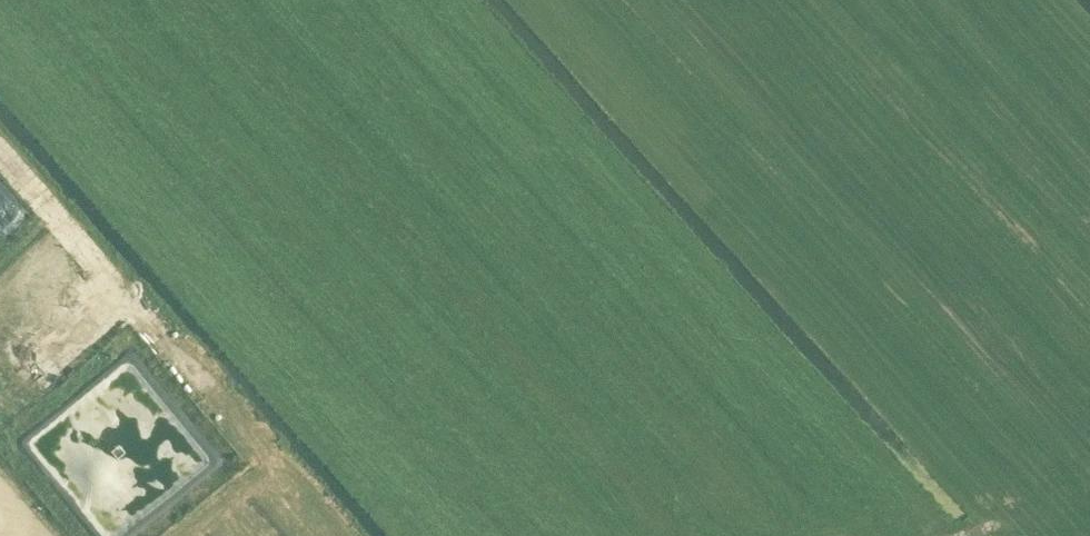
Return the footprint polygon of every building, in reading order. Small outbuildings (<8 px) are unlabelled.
[(8,163),(10,161),(11,157),(0,142),(0,152),(8,163)]
